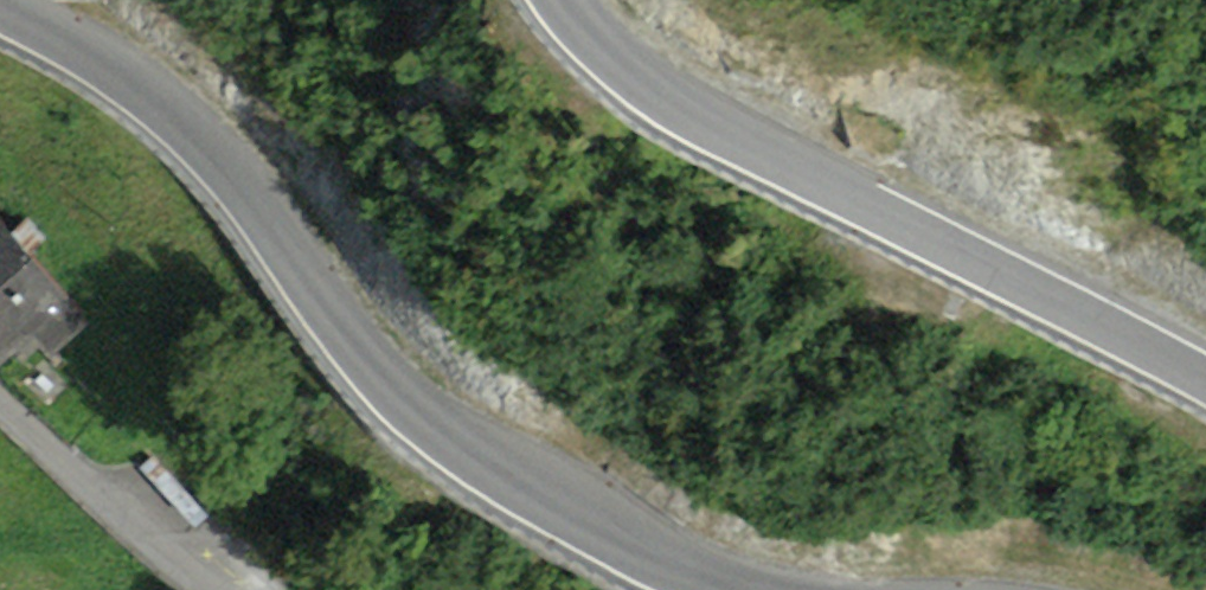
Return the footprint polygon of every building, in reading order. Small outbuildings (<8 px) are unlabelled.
[(35,337),(53,357),(92,324),(0,220),(0,368),(35,337)]
